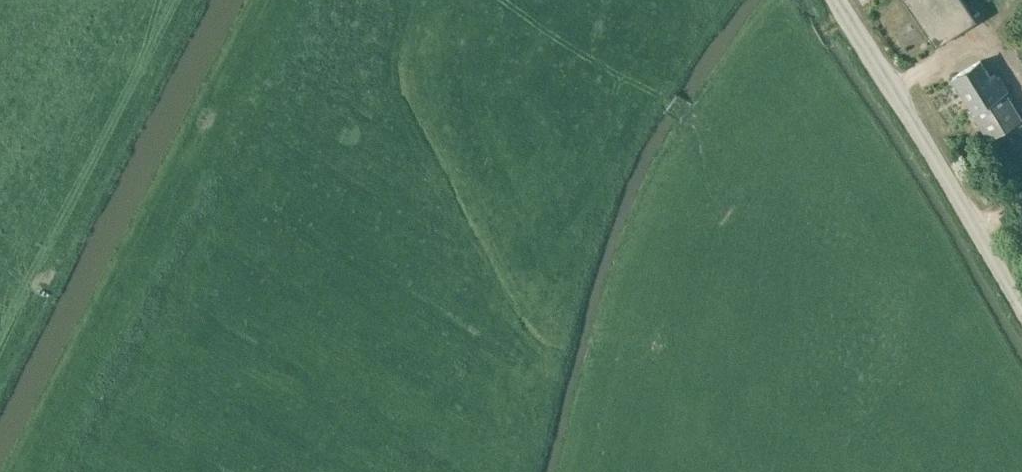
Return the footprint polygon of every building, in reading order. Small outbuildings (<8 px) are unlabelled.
[(974,20),(961,0),(905,0),(934,44),(974,20)] [(1002,0),(986,0),(984,8),(999,12),(1002,0)] [(1005,91),(1007,90),(999,76),(997,76),(994,74),(990,75),(979,59),(951,77),(973,111),(972,112),(988,138),(1021,119),(1005,91)]
